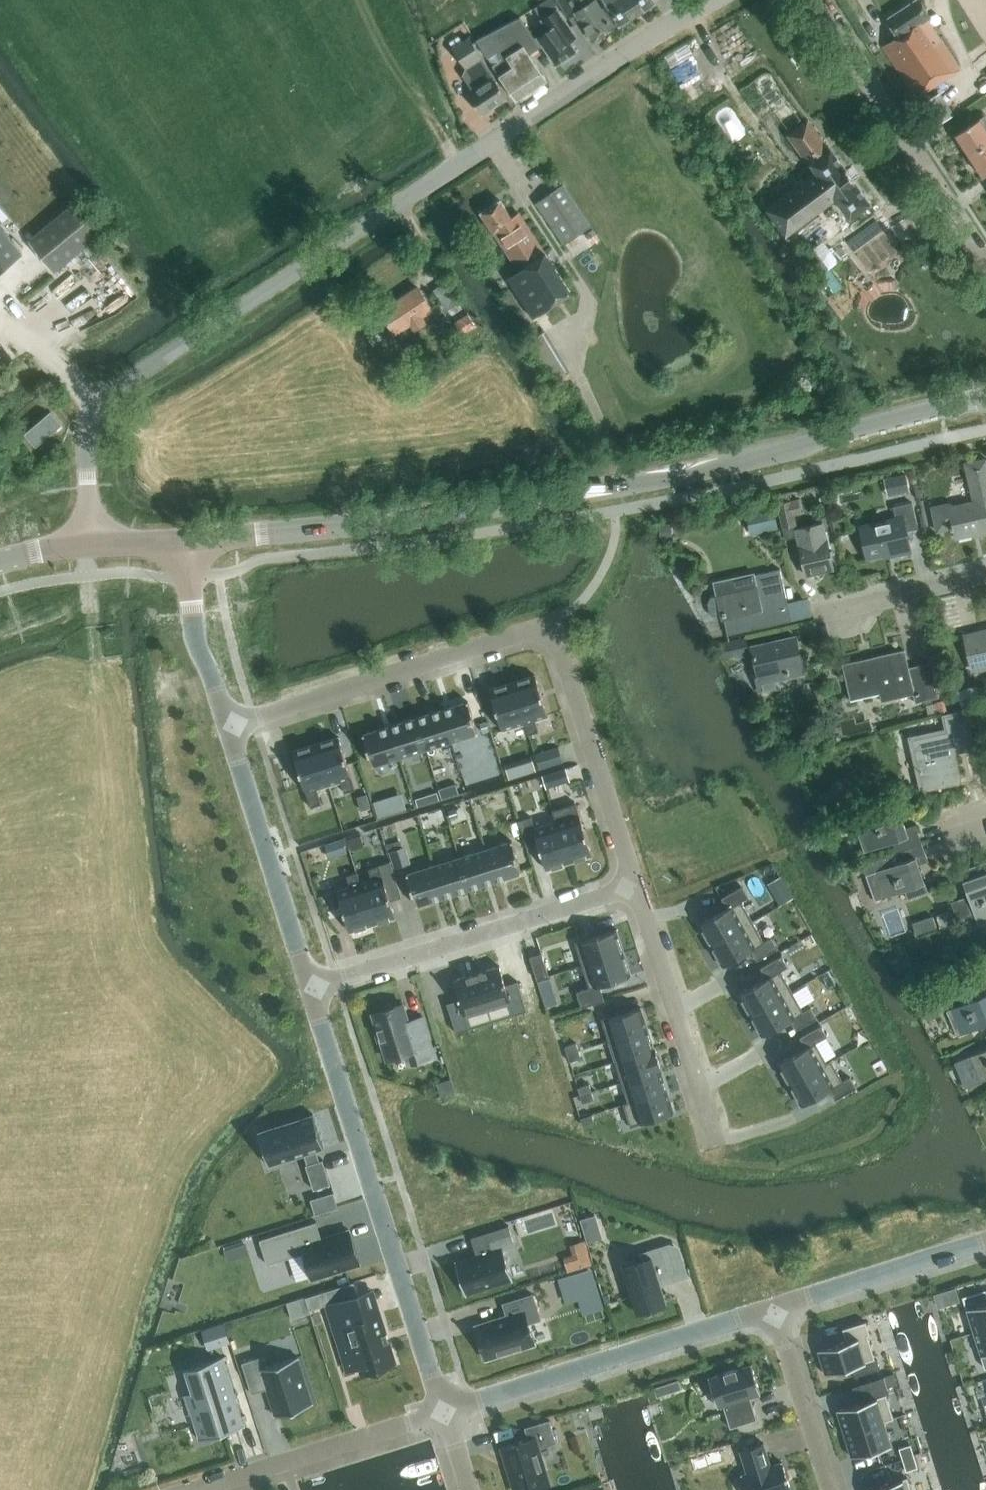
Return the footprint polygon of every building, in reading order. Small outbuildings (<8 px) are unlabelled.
[(547,11),(558,3),(556,0),(545,0),(541,3),(547,11)] [(563,9),(575,24),(580,21),(593,41),(614,28),(597,1),(587,7),(582,0),(558,0),(563,9)] [(619,25),(655,2),(653,0),(604,0),(619,25)] [(960,69),(927,18),(931,16),(920,0),(914,0),(886,18),(898,36),(883,46),(917,97),(960,69)] [(556,65),(576,51),(570,41),(578,36),(558,6),(540,18),(548,31),(538,38),(556,65)] [(541,46),(520,16),(477,39),(488,57),(496,51),(501,60),(493,65),(516,100),(547,80),(529,53),(541,46)] [(468,66),(482,57),(470,37),(455,47),(468,66)] [(469,94),(482,116),(508,98),(496,79),(496,78),(482,57),(468,66),(464,74),(475,90),(469,94)] [(916,107),(931,130),(955,114),(940,91),(916,107)] [(985,144),(985,129),(985,128),(985,120),(983,116),(970,124),(970,123),(966,125),(967,126),(955,134),(969,155),(985,144)] [(829,148),(808,119),(788,134),(805,160),(807,158),(817,171),(768,208),(787,233),(836,197),(845,209),(850,216),(869,202),(830,148),(829,148)] [(969,155),(983,176),(985,174),(985,144),(969,155)] [(564,243),(583,231),(591,225),(563,184),(537,202),(564,243)] [(54,272),(104,231),(79,199),(28,240),(54,272)] [(512,219),(500,200),(481,212),(513,262),(514,261),(520,269),(507,277),(533,317),(571,293),(520,214),(512,219)] [(23,255),(0,227),(0,275),(23,255)] [(810,270),(810,269),(815,276),(827,267),(813,246),(800,256),(810,270)] [(447,309),(460,300),(447,280),(434,289),(447,309)] [(416,330),(426,323),(422,316),(432,308),(418,286),(381,311),(396,333),(411,323),(416,330)] [(477,325),(469,312),(455,321),(463,334),(477,325)] [(37,446),(62,424),(51,411),(25,433),(37,446)] [(965,463),(973,499),(954,503),(950,500),(930,505),(936,532),(953,529),(955,539),(974,534),(974,536),(985,534),(985,458),(965,463)] [(909,491),(906,473),(883,478),(887,496),(909,491)] [(782,528),(796,524),(791,501),(777,503),(782,528)] [(896,554),(911,551),(906,531),(918,529),(912,502),(894,506),(896,517),(860,526),(867,558),(895,551),(896,554)] [(750,536),(780,529),(774,503),(745,510),(750,536)] [(806,575),(834,569),(823,521),(795,528),(806,575)] [(660,540),(672,540),(672,524),(660,524),(660,540)] [(792,620),(780,569),(716,583),(719,595),(711,597),(708,603),(710,613),(716,618),(723,616),(727,635),(792,620)] [(965,635),(973,670),(985,667),(985,631),(965,635)] [(759,692),(776,688),(774,680),(804,674),(795,636),(752,646),(757,670),(754,670),(759,692)] [(724,659),(734,657),(734,652),(748,649),(746,637),(720,643),(724,659)] [(909,668),(904,649),(842,664),(850,697),(880,690),(883,701),(914,694),(916,703),(939,698),(931,663),(909,668)] [(524,723),(528,734),(539,731),(535,719),(548,715),(535,674),(512,682),(525,722),(524,723)] [(502,730),(524,723),(525,722),(512,682),(489,689),(502,730)] [(980,702),(976,687),(960,691),(964,707),(980,702)] [(441,709),(451,740),(478,732),(468,701),(441,709)] [(944,701),(936,703),(939,712),(939,714),(947,713),(944,701)] [(415,717),(425,749),(451,740),(441,709),(415,717)] [(923,787),(957,779),(950,747),(973,742),(966,709),(944,714),(948,732),(913,740),(923,787)] [(389,725),(399,757),(425,749),(415,717),(389,725)] [(913,730),(934,725),(933,719),(911,723),(913,730)] [(363,734),(373,765),(399,757),(389,725),(363,734)] [(340,740),(317,747),(329,784),(341,781),(344,792),(355,789),(340,740)] [(540,769),(563,761),(558,746),(535,753),(540,769)] [(317,788),(329,784),(317,747),(294,755),(311,807),(321,803),(317,788)] [(533,757),(522,760),(525,772),(536,769),(533,757)] [(566,767),(542,774),(546,787),(570,779),(566,767)] [(463,774),(466,783),(472,781),(469,772),(463,774)] [(456,784),(448,786),(451,796),(459,793),(456,784)] [(427,804),(440,800),(437,791),(424,796),(427,804)] [(361,810),(371,807),(367,794),(357,797),(361,810)] [(378,816),(389,813),(385,799),(374,803),(378,816)] [(105,801),(97,803),(101,814),(109,812),(105,801)] [(552,810),(555,821),(556,821),(569,862),(592,855),(576,802),(552,810)] [(897,853),(922,844),(915,825),(906,828),(899,810),(855,826),(865,852),(893,842),(897,851),(897,853)] [(109,812),(101,814),(104,826),(112,823),(109,812)] [(555,821),(533,828),(546,869),(569,862),(556,821),(555,821)] [(361,832),(348,836),(351,847),(364,843),(361,832)] [(343,838),(325,843),(328,855),(346,849),(343,838)] [(485,849),(495,880),(522,872),(512,840),(485,849)] [(118,842),(110,844),(114,856),(122,853),(118,842)] [(897,853),(897,851),(895,852),(893,846),(872,853),(874,859),(862,863),(875,900),(905,889),(908,898),(928,891),(919,865),(928,861),(922,844),(897,853)] [(390,851),(395,868),(408,864),(402,847),(390,851)] [(459,857),(469,888),(495,880),(485,849),(459,857)] [(122,853),(114,856),(117,867),(125,864),(122,853)] [(433,865),(443,896),(469,888),(459,857),(433,865)] [(968,895),(974,913),(978,924),(985,922),(985,861),(960,870),(968,895)] [(373,924),(395,917),(379,864),(368,868),(372,879),(361,883),(360,883),(373,924)] [(407,873),(417,905),(443,896),(433,865),(407,873)] [(361,883),(357,871),(346,875),(350,886),(337,890),(350,931),(373,924),(360,883),(361,883)] [(781,875),(765,883),(771,893),(786,885),(781,875)] [(131,884),(124,886),(127,898),(135,895),(131,884)] [(727,908),(699,924),(711,945),(752,921),(741,901),(748,896),(742,886),(721,898),(727,908)] [(957,919),(974,913),(968,895),(951,901),(957,919)] [(137,901),(129,903),(133,915),(140,912),(137,901)] [(956,921),(952,909),(936,915),(940,927),(956,921)] [(43,918),(34,920),(38,930),(46,928),(43,918)] [(34,920),(27,923),(30,933),(38,930),(34,920)] [(752,921),(711,945),(722,965),(751,949),(757,960),(777,948),(771,937),(764,941),(752,921)] [(27,923),(19,925),(22,935),(30,933),(27,923)] [(19,925),(10,928),(13,938),(22,935),(19,925)] [(46,928),(38,930),(41,941),(49,938),(46,928)] [(616,929),(575,942),(582,965),(624,952),(616,929)] [(38,930),(30,933),(33,943),(41,941),(38,930)] [(146,932),(139,934),(142,945),(150,943),(146,932)] [(30,933),(22,935),(25,946),(33,943),(30,933)] [(22,935),(13,938),(17,948),(25,946),(22,935)] [(150,943),(142,945),(146,957),(153,954),(150,943)] [(49,946),(38,950),(40,958),(51,954),(49,946)] [(38,950),(26,953),(29,961),(40,958),(38,950)] [(589,987),(577,991),(581,1007),(604,999),(600,984),(631,975),(624,952),(582,965),(589,987)] [(542,953),(530,956),(537,979),(549,976),(542,953)] [(767,978),(738,994),(750,1014),(792,991),(780,970),(788,966),(781,955),(761,967),(767,978)] [(0,962),(0,970),(10,967),(8,959),(0,962)] [(499,965),(476,972),(491,1021),(527,1010),(518,980),(505,984),(499,965)] [(459,999),(447,1002),(456,1032),(491,1021),(476,972),(453,980),(459,999)] [(159,973),(152,975),(155,987),(163,984),(159,973)] [(538,981),(541,993),(553,990),(550,977),(538,981)] [(163,984),(155,987),(159,998),(166,996),(163,984)] [(792,991),(750,1014),(762,1035),(790,1019),(796,1029),(817,1017),(810,1007),(803,1011),(792,991)] [(947,1010),(957,1034),(985,1023),(985,994),(947,1010)] [(408,1052),(411,1064),(436,1056),(423,1016),(408,1021),(403,1003),(372,1013),(377,1027),(373,1028),(377,1041),(381,1040),(381,1041),(387,1059),(408,1052)] [(641,1007),(602,1019),(608,1040),(647,1028),(641,1007)] [(806,1047),(778,1063),(789,1084),(827,1063),(827,1062),(815,1042),(827,1036),(821,1025),(800,1037),(806,1047)] [(647,1028),(608,1040),(615,1061),(654,1049),(654,1048),(647,1028)] [(576,1042),(564,1046),(567,1054),(579,1050),(576,1042)] [(654,1049),(615,1061),(621,1082),(660,1070),(661,1071),(662,1070),(655,1047),(654,1048),(654,1049)] [(966,1057),(977,1083),(985,1079),(985,1049),(966,1057)] [(579,1050),(567,1054),(569,1061),(581,1058),(579,1050)] [(827,1063),(789,1084),(801,1105),(829,1089),(835,1099),(856,1087),(850,1077),(843,1081),(831,1060),(827,1062),(827,1063)] [(660,1070),(621,1082),(628,1102),(628,1103),(667,1090),(661,1071),(660,1070)] [(451,1079),(443,1082),(446,1093),(455,1091),(451,1079)] [(589,1084),(578,1087),(580,1095),(592,1091),(589,1084)] [(628,1102),(623,1103),(630,1126),(674,1112),(667,1090),(628,1103),(628,1102)] [(592,1091),(580,1095),(582,1102),(594,1099),(592,1091)] [(307,1164),(306,1164),(313,1189),(331,1184),(323,1159),(320,1160),(317,1150),(324,1148),(313,1113),(258,1130),(259,1132),(266,1130),(276,1163),(304,1154),(307,1164)] [(592,1114),(580,1117),(583,1125),(594,1121),(592,1114)] [(338,1207),(333,1192),(310,1199),(315,1215),(338,1207)] [(596,1216),(580,1220),(588,1244),(603,1239),(596,1216)] [(316,1221),(259,1239),(267,1264),(304,1252),(312,1278),(360,1263),(349,1229),(322,1238),(316,1221)] [(456,1261),(455,1261),(465,1295),(467,1295),(466,1293),(511,1279),(512,1280),(513,1280),(503,1249),(515,1245),(511,1232),(508,1225),(480,1234),(486,1253),(476,1256),(457,1262),(456,1261)] [(582,1259),(566,1264),(568,1271),(591,1264),(584,1241),(577,1243),(582,1259)] [(246,1243),(235,1247),(239,1257),(249,1254),(246,1243)] [(642,1260),(622,1266),(637,1312),(665,1303),(660,1285),(657,1277),(673,1272),(665,1244),(639,1252),(642,1260)] [(592,1275),(562,1285),(567,1302),(580,1298),(597,1292),(592,1275)] [(354,1281),(319,1292),(323,1305),(328,1303),(358,1294),(354,1281)] [(955,1288),(946,1291),(950,1303),(958,1300),(955,1288)] [(985,1328),(985,1291),(985,1289),(962,1296),(973,1332),(985,1328)] [(358,1294),(328,1303),(342,1345),(352,1342),(362,1372),(395,1362),(395,1361),(380,1313),(366,1317),(358,1294)] [(507,1316),(476,1326),(485,1358),(505,1351),(506,1353),(519,1349),(518,1347),(535,1342),(529,1322),(540,1319),(533,1294),(503,1303),(507,1316)] [(609,1295),(603,1297),(606,1305),(611,1303),(609,1295)] [(305,1296),(295,1299),(301,1315),(310,1312),(305,1296)] [(846,1340),(818,1349),(825,1374),(875,1358),(868,1335),(870,1334),(866,1321),(842,1328),(846,1340)] [(224,1323),(202,1329),(207,1347),(229,1341),(224,1323)] [(973,1332),(985,1368),(985,1367),(985,1328),(973,1332)] [(223,1356),(184,1369),(191,1392),(185,1394),(199,1439),(245,1425),(223,1356)] [(260,1356),(242,1362),(252,1393),(268,1388),(276,1414),(275,1414),(275,1415),(313,1403),(312,1402),(311,1402),(297,1358),(298,1357),(298,1356),(263,1367),(260,1356)] [(751,1364),(708,1377),(717,1406),(723,1404),(730,1427),(757,1419),(750,1396),(760,1393),(751,1364)] [(679,1380),(669,1383),(672,1393),(682,1390),(679,1380)] [(865,1400),(836,1409),(844,1433),(884,1420),(885,1421),(894,1418),(887,1395),(889,1394),(885,1381),(861,1388),(865,1400)] [(503,1446),(516,1489),(531,1489),(549,1484),(537,1448),(557,1442),(549,1419),(525,1427),(528,1438),(503,1446)] [(884,1420),(844,1433),(851,1457),(892,1444),(885,1421),(884,1420)] [(746,1489),(791,1489),(782,1461),(770,1465),(763,1442),(740,1449),(747,1472),(741,1474),(746,1489)] [(910,1444),(899,1448),(903,1459),(914,1455),(910,1444)] [(914,1455),(903,1459),(906,1470),(918,1467),(914,1455)] [(864,1489),(911,1489),(907,1477),(864,1489)]
